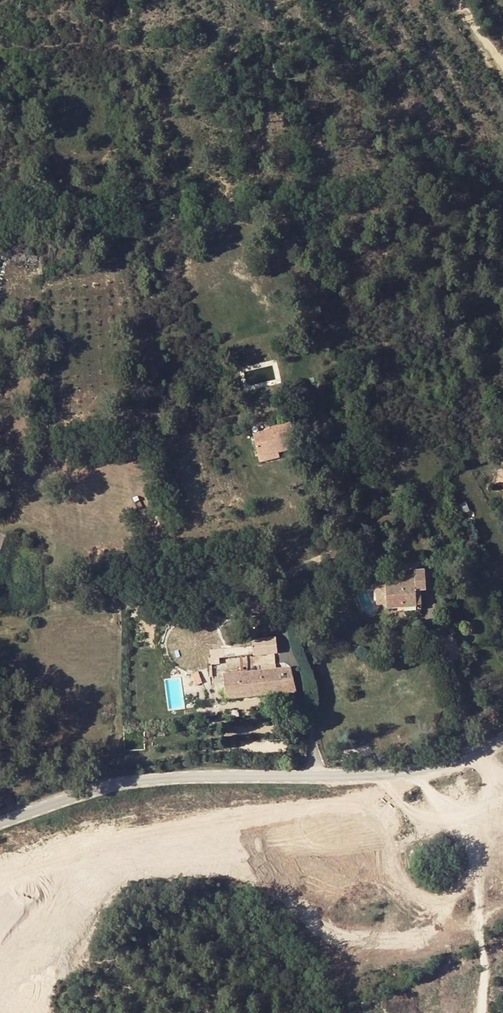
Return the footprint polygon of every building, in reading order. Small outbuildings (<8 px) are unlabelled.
[(273,425),(253,430),(258,449),(277,443),(278,448),(298,442),(292,417),(272,422),(273,425)] [(260,458),(280,453),(278,448),(277,443),(258,449),(260,458)] [(404,582),(385,584),(386,605),(387,610),(417,608),(417,606),(422,606),(421,591),(426,591),(425,570),(414,570),(414,575),(404,576),(404,582)] [(375,585),(376,606),(386,605),(385,584),(375,585)] [(291,626),(294,640),(302,638),(299,624),(291,626)] [(260,663),(275,662),(275,653),(281,653),(280,635),(258,636),(260,663)] [(298,690),(291,667),(225,676),(229,700),(298,690)] [(204,687),(199,674),(191,678),(196,690),(204,687)]
